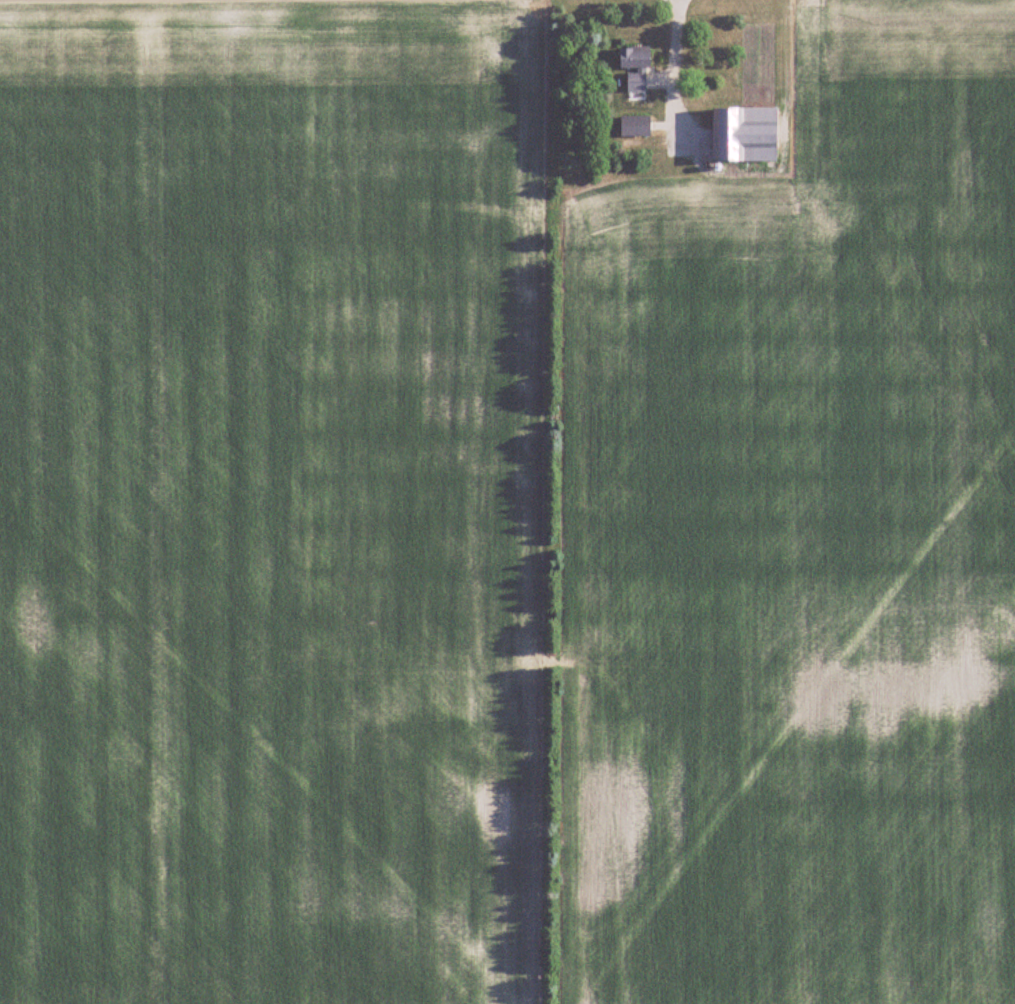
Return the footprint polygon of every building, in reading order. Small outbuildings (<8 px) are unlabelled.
[(646,92),(645,69),(651,69),(650,47),(620,48),(620,70),(627,70),(628,92),(646,92)] [(716,108),(715,161),(776,162),(777,109),(716,108)] [(650,137),(650,116),(621,116),(621,137),(650,137)]
